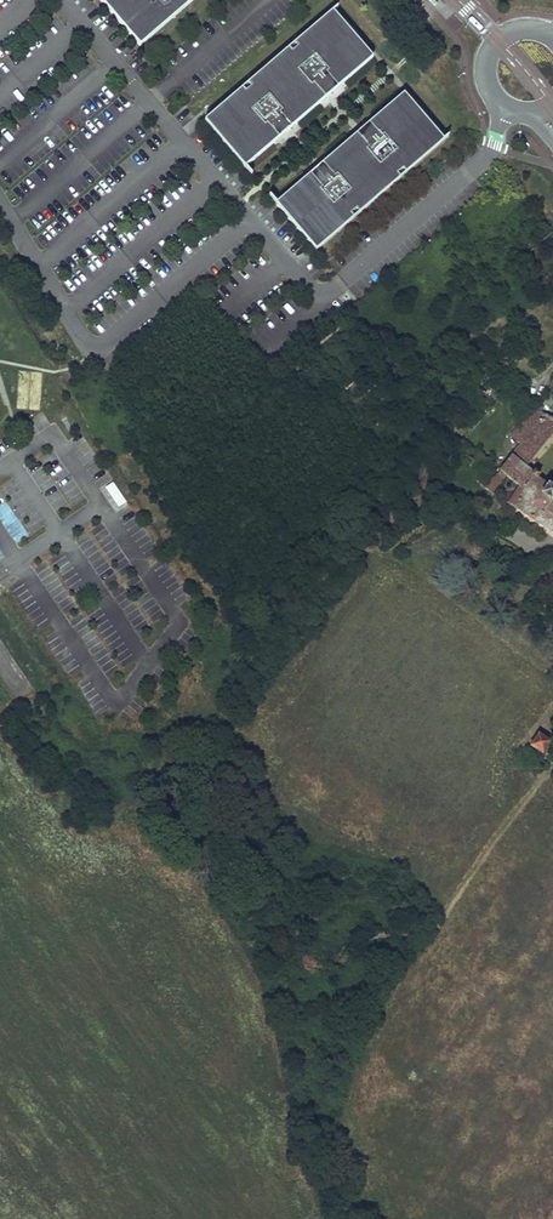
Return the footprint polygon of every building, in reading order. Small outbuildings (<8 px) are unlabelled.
[(140,46),(193,0),(101,0),(140,46)] [(245,168),(374,57),(333,10),(204,121),(245,168)] [(316,250),(445,139),(404,92),(275,203),(316,250)] [(533,407),(510,436),(519,444),(501,467),(498,471),(505,476),(521,490),(510,507),(552,536),(552,499),(552,498),(552,489),(536,478),(539,474),(533,470),(531,472),(526,467),(552,434),(552,421),(533,407)] [(461,476),(484,490),(498,471),(501,467),(479,451),(462,475),(461,476)] [(498,471),(484,490),(491,495),(505,476),(498,471)] [(111,508),(125,502),(115,480),(101,486),(111,508)] [(537,734),(528,748),(542,757),(550,743),(537,734)]
